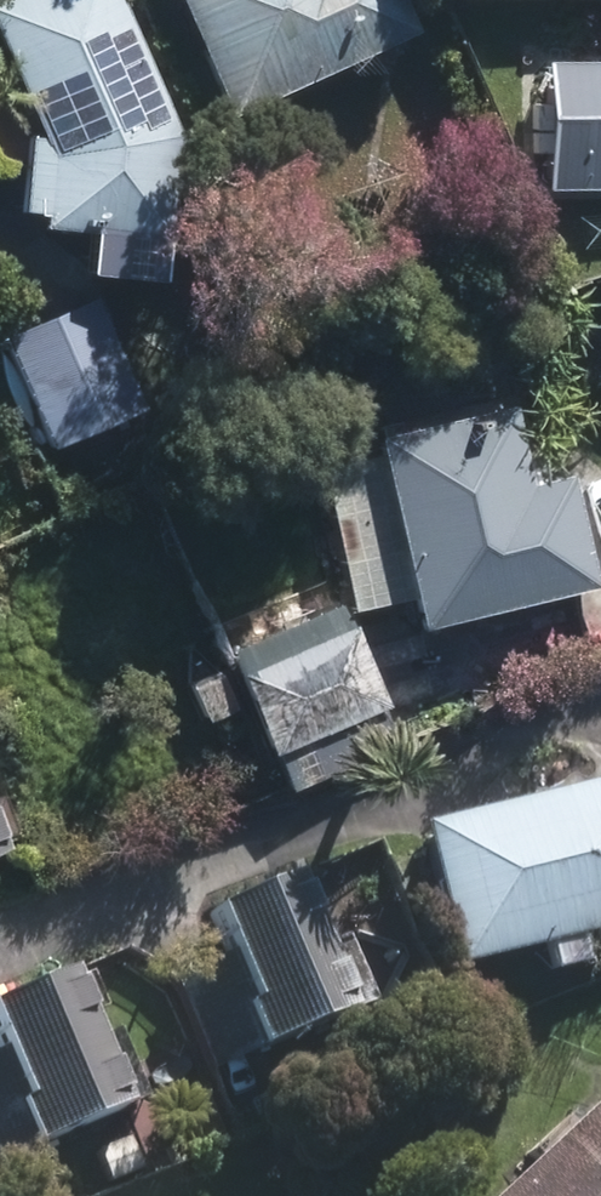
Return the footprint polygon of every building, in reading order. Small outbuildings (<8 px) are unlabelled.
[(174,129),(118,0),(31,0),(0,14),(0,22),(46,128),(35,207),(162,224),(174,129)] [(232,106),(412,28),(400,0),(186,0),(232,106)] [(539,69),(536,170),(600,172),(600,71),(539,69)] [(95,303),(12,339),(54,436),(137,400),(95,303)] [(507,399),(380,429),(425,621),(591,581),(565,475),(528,484),(507,399)] [(354,629),(249,670),(278,746),(384,706),(354,629)] [(433,833),(465,960),(600,926),(600,792),(433,833)] [(355,1004),(301,880),(210,919),(263,1043),(355,1004)] [(80,968),(0,1001),(0,1037),(42,1138),(135,1100),(80,968)] [(504,1195),(600,1195),(600,1106),(504,1195)]
